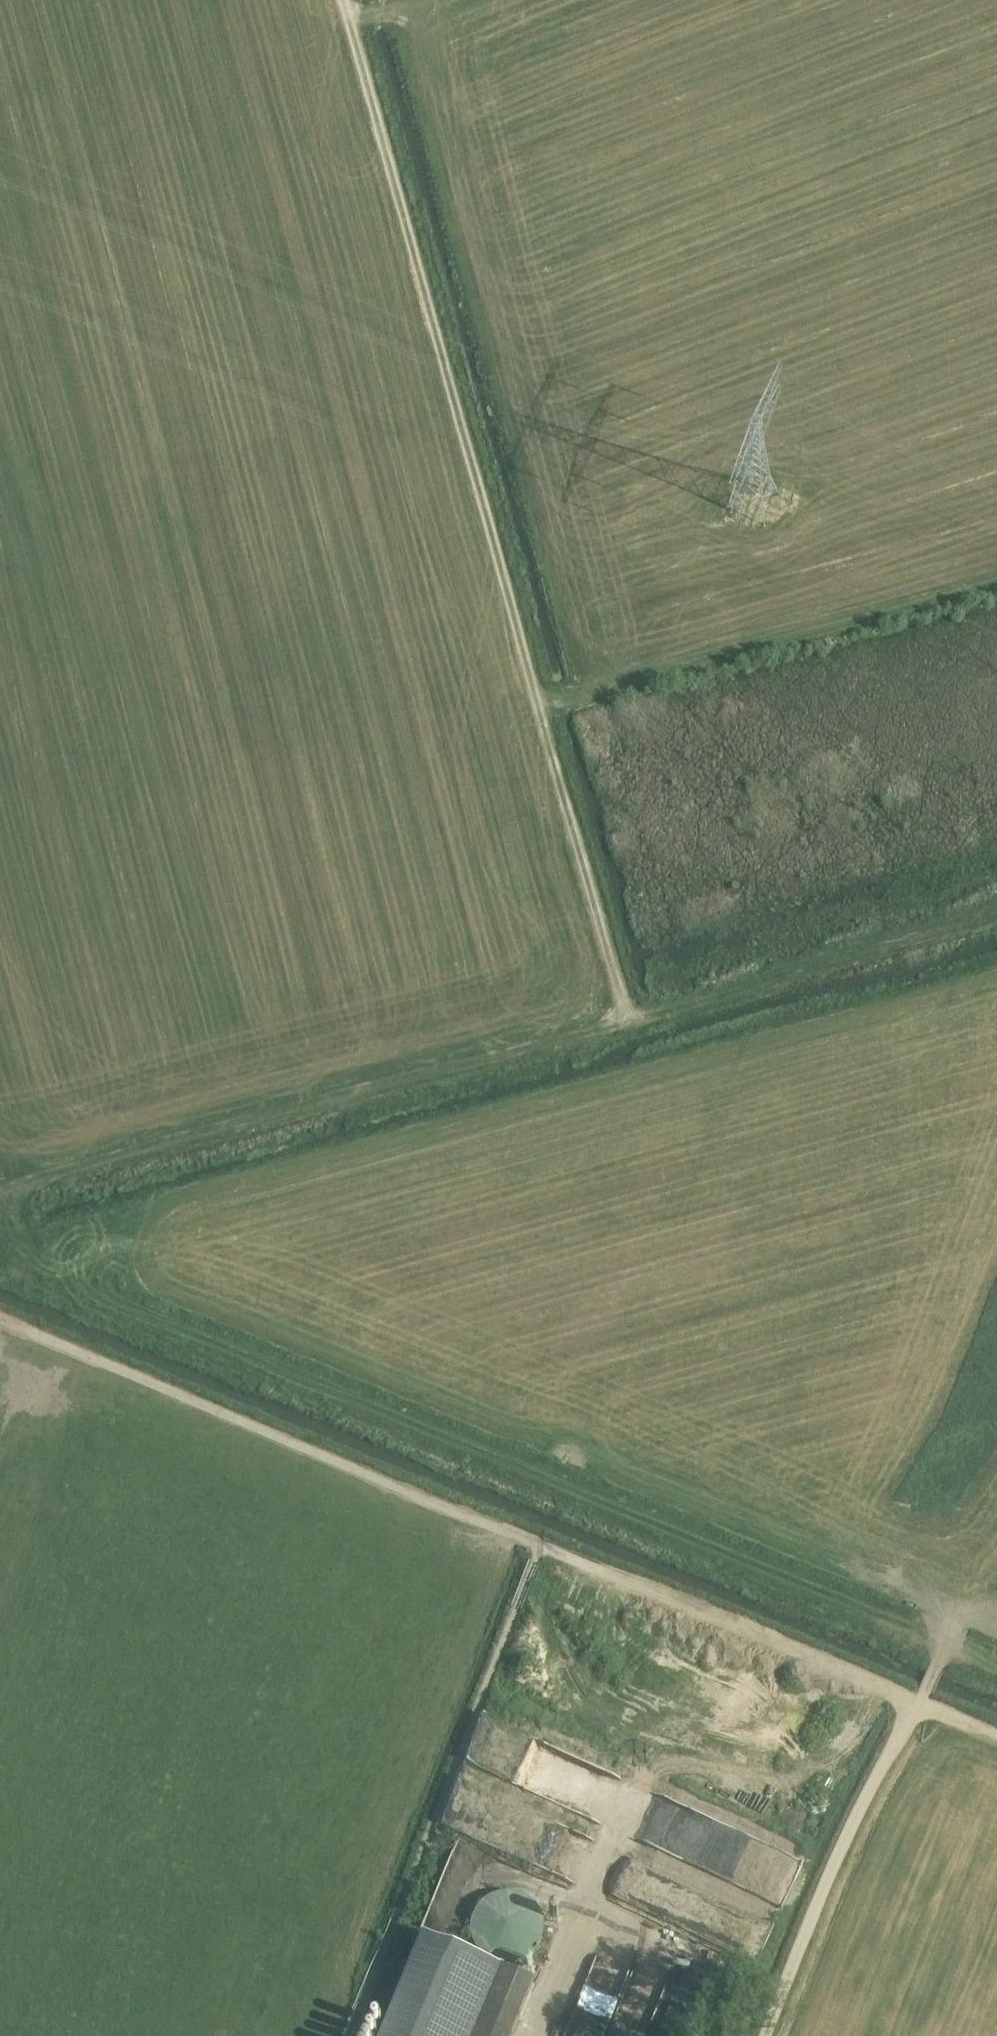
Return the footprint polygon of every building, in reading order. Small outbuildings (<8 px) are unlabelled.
[(753,1839),(660,1794),(639,1837),(732,1881),(753,1839)] [(635,1857),(615,1892),(636,1904),(656,1869),(635,1857)] [(542,1938),(544,1928),(542,1917),(537,1907),(529,1899),(520,1894),(509,1893),(498,1894),(488,1899),(481,1907),(476,1917),(474,1928),(476,1938),(481,1948),(488,1956),(498,1961),(509,1963),(520,1961),(529,1956),(537,1948),(542,1938)] [(521,2016),(535,1981),(425,1935),(382,2035),(512,2035),(521,2016)] [(628,1974),(590,1962),(565,2035),(607,2035),(628,1974)]
